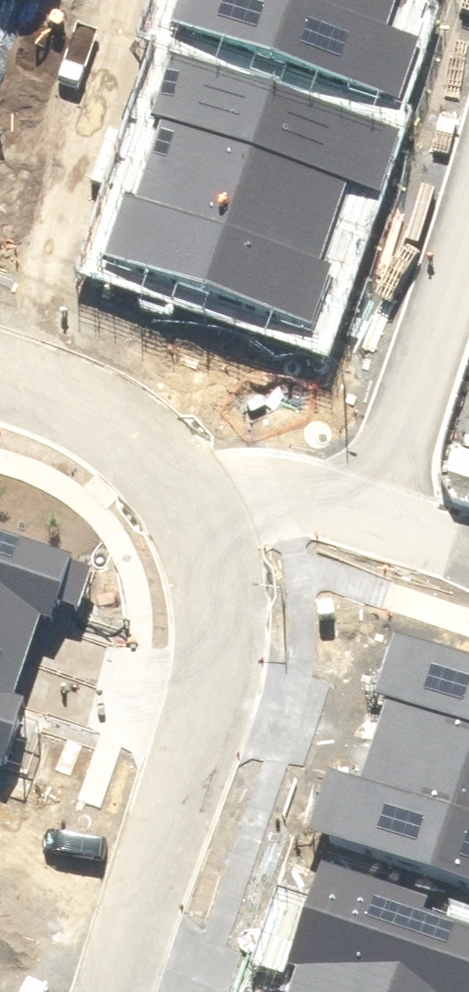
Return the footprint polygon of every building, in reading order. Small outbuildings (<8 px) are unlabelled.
[(167,19),(397,95),(418,33),(382,21),(389,0),(173,0),(167,19)] [(127,198),(107,259),(325,329),(346,265),(324,258),(347,188),(382,200),(403,138),(172,62),(155,114),(170,119),(142,203),(127,198)] [(10,750),(28,696),(19,693),(41,625),(64,633),(87,565),(0,537),(0,747),(10,750)] [(385,636),(364,700),(386,708),(363,778),(327,766),(307,828),(468,881),(468,664),(385,636)] [(423,918),(431,895),(319,858),(284,964),(298,969),(291,991),(468,991),(468,933),(423,918)]
